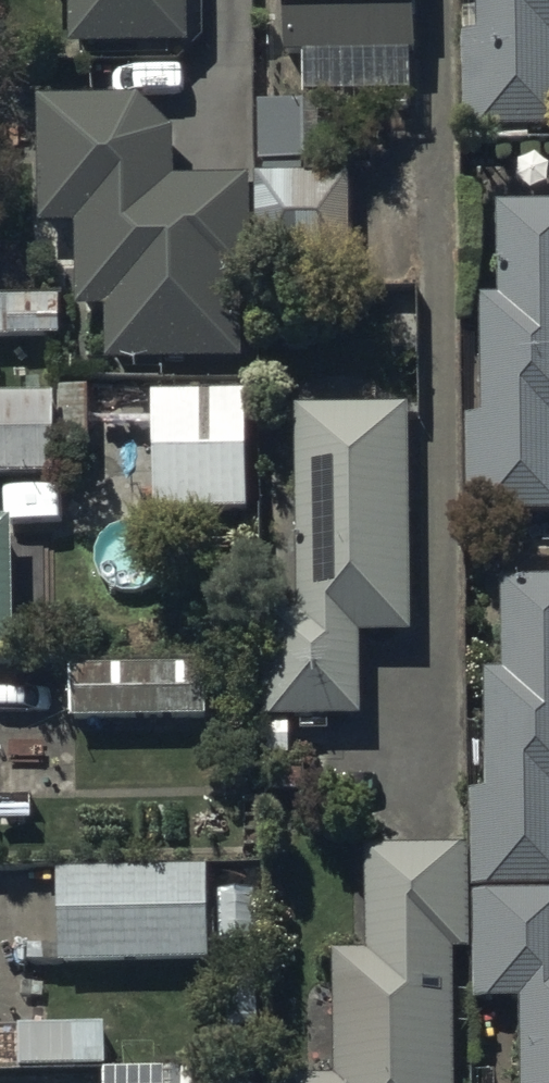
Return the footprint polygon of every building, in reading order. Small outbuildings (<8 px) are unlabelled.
[(70,49),(204,50),(204,0),(70,0),(70,49)] [(283,56),(420,54),(419,0),(282,0),(283,56)] [(480,28),(459,28),(461,131),(548,130),(548,0),(479,0),(480,28)] [(140,100),(39,100),(40,226),(74,226),(75,312),(108,311),(109,362),(240,360),(239,284),(252,283),(251,179),(175,180),(175,134),(140,100)] [(305,105),(261,106),(261,165),(307,164),(305,105)] [(348,265),(348,179),(303,178),(303,169),(263,169),(263,179),(257,179),(258,266),(348,265)] [(499,206),(500,300),(481,300),(482,420),(467,420),(467,516),(548,515),(548,206),(499,206)] [(0,253),(0,337),(62,337),(62,252),(0,253)] [(247,397),(153,396),(155,512),(246,513),(247,397)] [(56,398),(0,399),(0,479),(56,478),(56,398)] [(407,636),(405,407),(296,408),(297,614),(264,614),(265,720),(303,720),(303,733),(331,732),(331,719),(363,719),(363,637),(407,636)] [(0,519),(0,648),(18,647),(15,519),(0,519)] [(502,584),(502,674),(487,674),(488,795),(471,795),(472,890),(548,889),(548,583),(502,584)] [(205,668),(74,668),(74,719),(206,718),(205,668)] [(469,849),(366,849),(366,953),(335,953),(335,1079),(287,1079),(287,1082),(456,1082),(456,952),(469,952),(469,849)] [(209,870),(58,871),(58,963),(209,962),(209,870)] [(473,896),(474,1000),(520,1000),(520,1082),(548,1082),(548,895),(473,896)] [(106,1026),(19,1027),(20,1067),(106,1067),(106,1026)] [(103,1070),(103,1082),(200,1082),(200,1070),(103,1070)]
